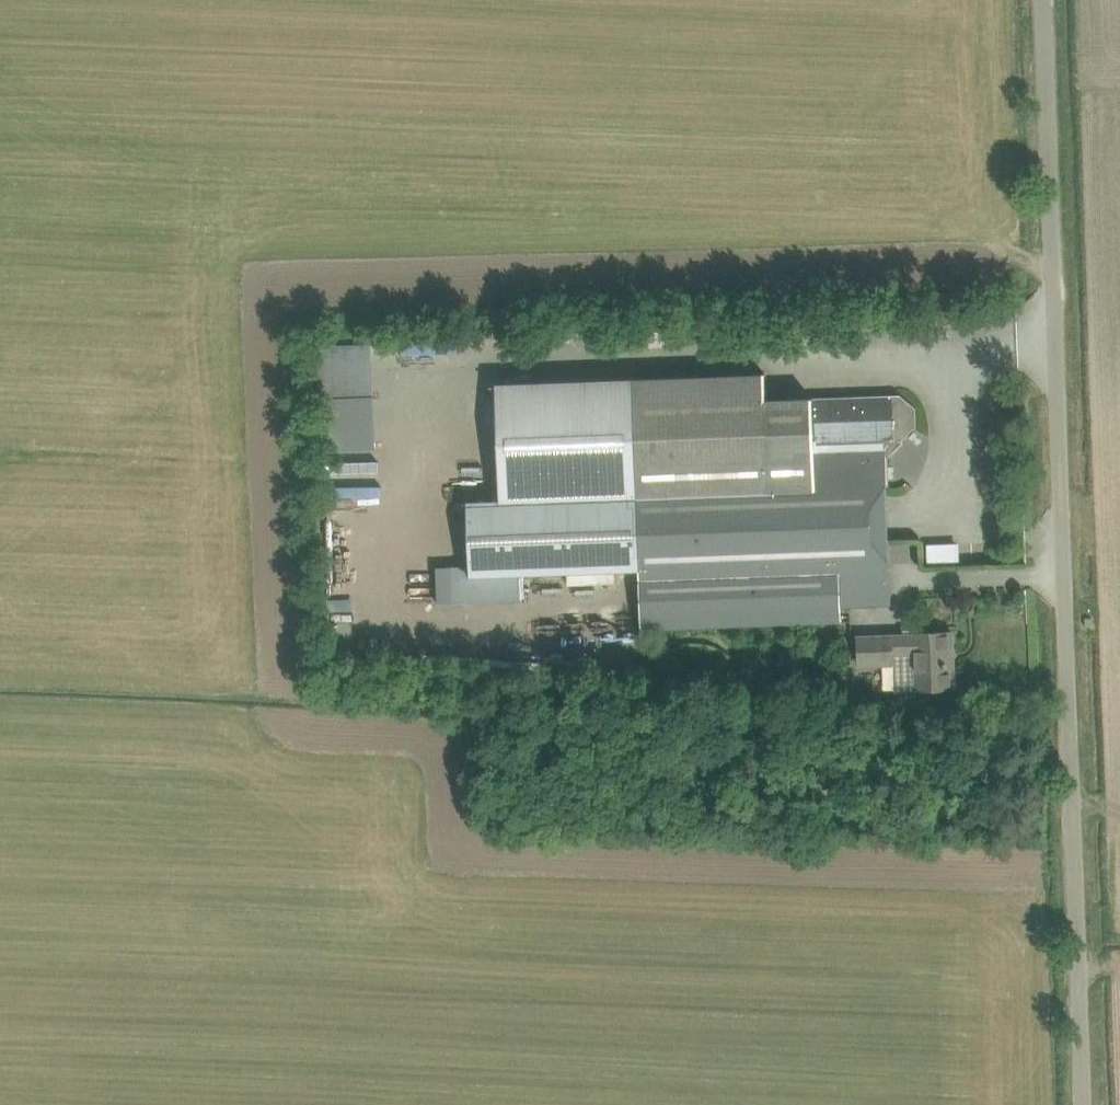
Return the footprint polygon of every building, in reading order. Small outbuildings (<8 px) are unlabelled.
[(383,365),(436,364),(435,338),(382,339),(383,365)] [(324,454),(374,453),(372,341),(321,343),(324,454)] [(886,487),(884,450),(888,450),(894,445),(894,440),(902,440),(916,426),(915,407),(901,395),(766,400),(765,373),(632,378),(496,383),(499,487),(500,501),(469,503),(472,577),(639,571),(641,629),(842,622),(841,607),(890,605),(886,487)] [(952,632),(930,633),(911,633),(911,635),(856,637),(857,666),(890,665),(891,689),(954,687),(952,632)]
